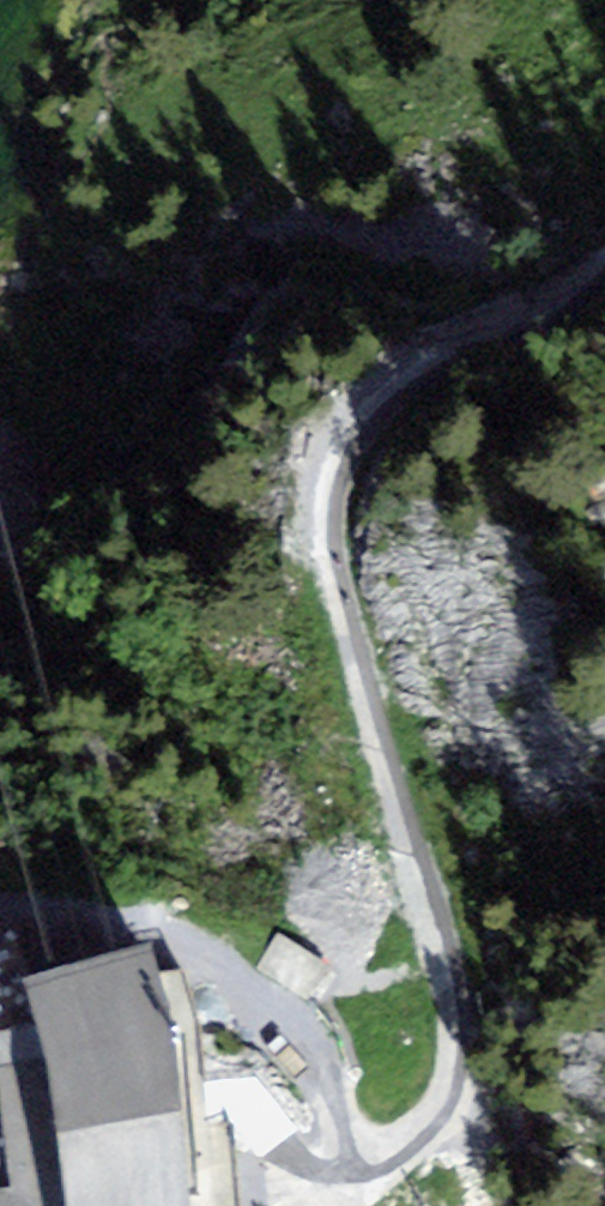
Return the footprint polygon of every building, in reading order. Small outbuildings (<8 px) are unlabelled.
[(301,998),(318,967),(275,943),(257,973),(301,998)] [(26,1003),(35,1038),(0,1041),(0,1105),(9,1188),(38,1184),(41,1205),(186,1205),(182,1171),(176,1110),(169,1049),(174,1047),(151,967),(26,1003)] [(38,1184),(9,1188),(0,1189),(0,1205),(41,1205),(38,1184)]
